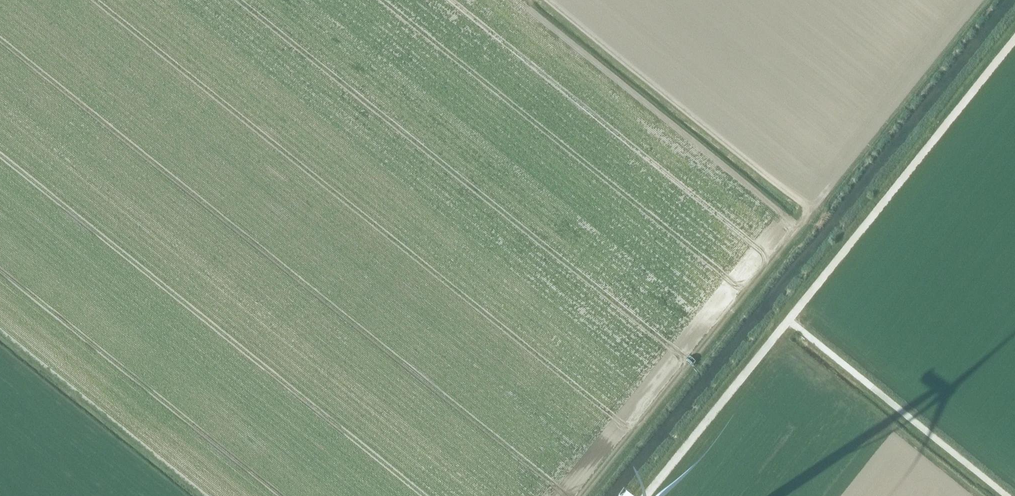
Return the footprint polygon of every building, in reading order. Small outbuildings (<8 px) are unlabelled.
[(818,360),(806,339),(801,341),(813,363),(818,360)]
